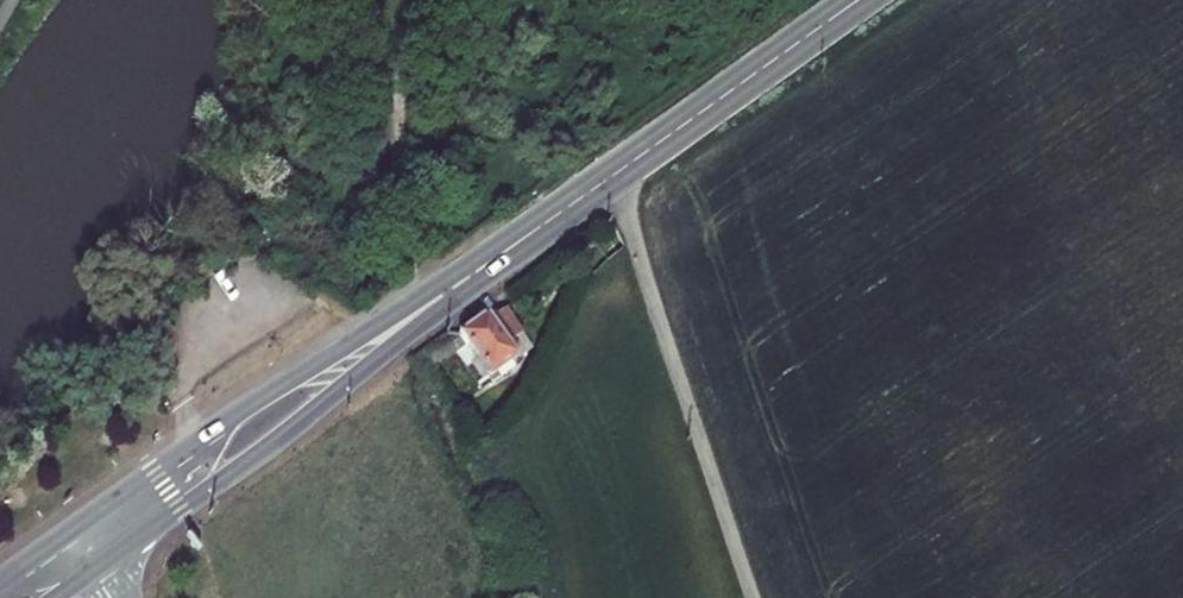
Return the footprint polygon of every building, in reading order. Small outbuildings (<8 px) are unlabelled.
[(476,336),(478,339),(448,360),(454,367),(476,351),(504,387),(512,383),(519,378),(515,373),(535,358),(526,344),(539,333),(521,309),(506,320),(503,316),(476,336)]
